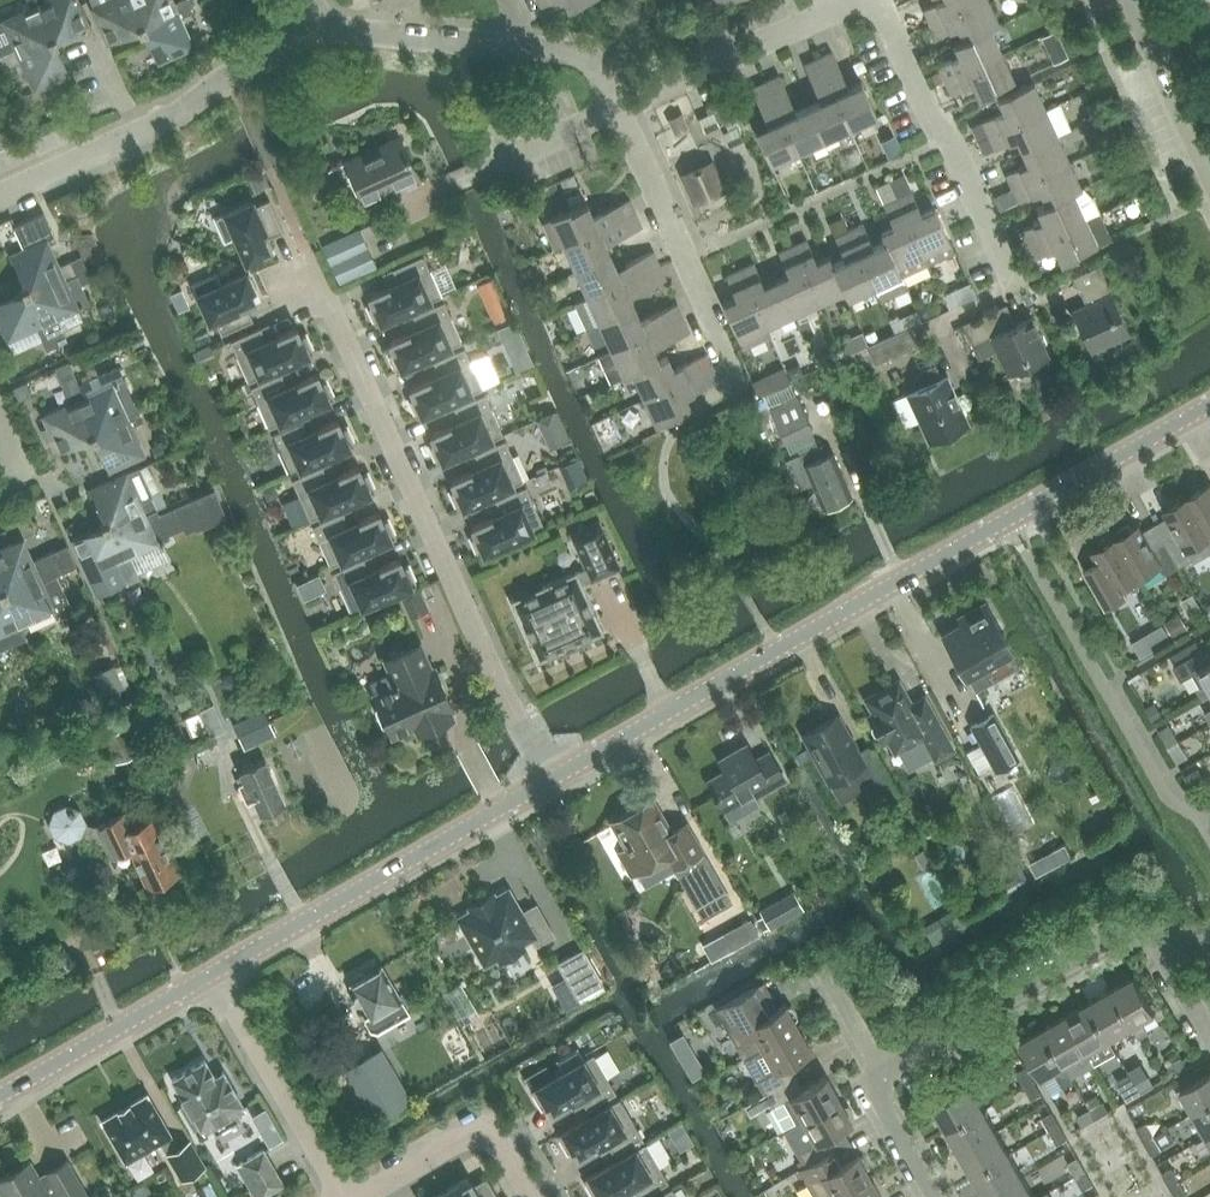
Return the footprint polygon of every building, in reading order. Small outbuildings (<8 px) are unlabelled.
[(38,4),(52,35),(58,38),(89,23),(79,0),(46,0),(45,1),(44,0),(28,0),(31,7),(38,4)] [(141,22),(131,0),(91,0),(94,6),(91,7),(107,43),(138,29),(141,22)] [(141,22),(146,25),(178,10),(175,3),(173,0),(131,0),(141,22)] [(178,10),(146,25),(144,31),(158,62),(194,46),(181,17),(192,12),(187,0),(182,0),(175,3),(178,10)] [(569,9),(588,0),(565,0),(569,9)] [(923,9),(930,23),(980,0),(943,0),(923,9)] [(930,23),(936,37),(958,27),(963,39),(990,27),(990,28),(999,24),(988,0),(980,0),(930,23)] [(38,4),(31,7),(2,20),(15,48),(18,55),(50,41),(52,35),(38,4)] [(963,39),(954,43),(960,55),(938,65),(941,70),(945,79),(1002,54),(990,28),(990,27),(963,39)] [(56,43),(50,41),(18,55),(15,48),(4,53),(10,67),(21,62),(34,90),(70,74),(56,43)] [(1063,46),(1050,52),(1054,62),(1067,57),(1064,50),(1063,46)] [(832,51),(818,57),(850,129),(877,117),(861,81),(848,87),(832,51)] [(10,67),(4,53),(0,55),(0,72),(10,67)] [(1002,54),(945,79),(951,93),(973,84),(979,96),(1014,80),(1002,54)] [(824,141),(850,129),(818,57),(804,64),(820,100),(808,105),(824,141)] [(861,60),(853,63),(858,73),(866,70),(864,65),(861,60)] [(941,70),(931,74),(935,83),(945,79),(941,70)] [(779,75),(765,81),(798,153),(824,141),(808,105),(796,111),(779,75)] [(765,81),(751,87),(768,124),(755,130),(771,165),(798,153),(765,81)] [(1004,111),(982,121),(988,135),(1046,109),(1034,82),(998,98),(1004,111)] [(705,103),(708,119),(725,115),(722,99),(705,103)] [(1094,104),(1087,108),(1092,118),(1099,114),(1094,104)] [(1058,135),(1046,109),(988,135),(995,149),(1017,139),(1022,151),(1058,135)] [(982,121),(972,126),(978,140),(988,135),(982,121)] [(0,132),(0,143),(12,137),(8,129),(0,132)] [(988,135),(978,140),(984,154),(995,149),(988,135)] [(1006,173),(1012,187),(1070,162),(1058,135),(1022,151),(1028,163),(1006,173)] [(399,137),(347,162),(365,201),(417,177),(399,137)] [(1097,149),(1089,153),(1092,159),(1099,155),(1097,149)] [(712,160),(683,174),(696,203),(725,189),(712,160)] [(1082,188),(1070,162),(1012,187),(1019,201),(1040,192),(1046,203),(1046,204),(1073,192),(1082,188)] [(263,171),(250,177),(255,190),(269,185),(263,171)] [(571,176),(560,181),(565,192),(576,186),(571,176)] [(876,188),(893,226),(880,231),(884,240),(885,240),(898,266),(902,275),(928,263),(897,197),(890,182),(876,188)] [(1012,187),(994,196),(1000,210),(1019,201),(1012,187)] [(1049,234),(1085,218),(1093,214),(1082,188),(1073,192),(1046,204),(1046,203),(1037,207),(1043,220),(1021,230),(1027,244),(1049,234)] [(934,207),(921,213),(911,191),(897,197),(928,263),(954,251),(934,207)] [(636,212),(629,198),(593,215),(587,202),(541,223),(553,250),(564,245),(636,212)] [(269,237),(284,231),(269,199),(255,205),(253,200),(215,217),(225,240),(235,236),(247,262),(264,254),(263,250),(273,246),(269,237)] [(66,279),(86,270),(80,256),(60,265),(47,238),(54,235),(44,212),(14,226),(24,247),(11,253),(25,284),(31,287),(63,272),(66,279)] [(576,271),(611,255),(606,243),(642,226),(636,212),(564,245),(576,271)] [(1097,245),(1085,218),(1049,234),(1027,244),(1034,258),(1055,248),(1061,261),(1097,245)] [(785,229),(792,245),(819,302),(844,291),(845,290),(833,264),(829,255),(816,261),(799,223),(785,229)] [(908,288),(902,275),(898,266),(885,240),(884,240),(873,245),(863,224),(849,230),(875,287),(881,300),(908,288)] [(360,229),(323,246),(340,282),(376,265),(360,229)] [(849,230),(835,236),(845,258),(833,264),(845,290),(844,291),(848,299),(875,287),(849,230)] [(792,314),(819,302),(792,245),(778,251),(788,273),(776,279),(792,314)] [(588,297),(659,265),(653,251),(617,267),(611,255),(576,271),(588,297)] [(368,306),(376,324),(442,295),(423,254),(392,268),(393,270),(394,269),(399,281),(369,294),(373,304),(368,306)] [(792,314),(776,279),(764,284),(754,263),(740,269),(766,326),(792,314)] [(600,323),(635,307),(630,295),(666,279),(659,265),(588,297),(575,303),(587,329),(600,323)] [(1085,303),(1071,309),(1090,351),(1130,333),(1099,265),(1073,277),(1085,303)] [(739,338),(766,326),(740,269),(726,275),(736,297),(723,303),(739,338)] [(36,327),(42,338),(56,332),(56,333),(63,330),(58,317),(90,302),(82,284),(91,280),(86,270),(66,279),(63,272),(31,287),(29,292),(43,324),(36,327)] [(193,283),(210,321),(215,319),(221,334),(253,320),(247,305),(255,301),(251,291),(255,290),(247,272),(220,283),(216,273),(193,283)] [(957,288),(943,295),(949,308),(964,302),(957,288)] [(181,289),(170,294),(178,311),(189,306),(181,289)] [(23,290),(0,300),(0,322),(8,340),(36,327),(43,324),(29,292),(23,290)] [(388,352),(396,371),(462,341),(444,301),(413,314),(413,316),(414,315),(419,327),(389,340),(393,350),(388,352)] [(504,301),(489,307),(495,321),(510,315),(504,301)] [(612,350),(683,317),(677,303),(641,320),(635,307),(600,323),(612,350)] [(928,304),(919,308),(923,317),(932,312),(928,304)] [(1032,316),(1016,323),(1007,328),(999,310),(964,326),(980,361),(999,353),(1009,375),(1050,356),(1032,316)] [(898,315),(889,319),(895,333),(905,329),(899,317),(898,315)] [(659,360),(659,359),(654,348),(690,331),(683,317),(612,350),(598,356),(611,382),(633,373),(632,372),(659,360)] [(230,340),(249,381),(314,352),(306,333),(301,336),(297,326),(267,340),(261,328),(262,328),(262,326),(230,340)] [(895,333),(867,346),(873,359),(875,363),(919,343),(911,326),(905,329),(895,333)] [(61,343),(56,333),(56,332),(42,338),(47,350),(61,343)] [(867,346),(850,353),(856,366),(873,359),(867,346)] [(203,347),(194,351),(198,360),(207,356),(203,347)] [(409,398),(417,417),(483,388),(465,347),(433,361),(434,362),(435,362),(440,373),(410,387),(414,396),(409,398)] [(587,349),(570,354),(577,375),(593,369),(587,349)] [(706,353),(695,358),(702,372),(713,367),(706,353)] [(644,398),(702,372),(695,358),(673,368),(668,355),(659,359),(659,360),(632,372),(633,373),(644,398)] [(74,373),(69,361),(55,367),(60,379),(74,373)] [(799,363),(787,369),(791,377),(803,372),(799,363)] [(927,384),(907,393),(929,441),(969,423),(947,375),(942,377),(935,364),(921,370),(927,384)] [(784,367),(772,372),(779,387),(791,382),(784,367)] [(251,386),(269,427),(335,398),(327,379),(321,382),(317,373),(287,386),(282,374),(283,374),(282,372),(251,386)] [(644,398),(656,425),(692,409),(686,396),(708,386),(702,372),(644,398)] [(89,437),(92,431),(78,399),(85,396),(74,373),(60,379),(71,402),(42,415),(47,426),(42,428),(47,440),(52,437),(58,451),(89,437)] [(124,378),(85,396),(78,399),(92,431),(97,433),(129,418),(126,411),(137,406),(124,378)] [(790,384),(764,396),(770,409),(796,397),(790,384)] [(819,400),(827,413),(840,405),(832,391),(819,400)] [(429,444),(437,463),(503,434),(485,393),(454,407),(454,408),(455,408),(460,419),(430,433),(435,442),(429,444)] [(770,409),(780,433),(808,420),(798,396),(796,397),(770,409)] [(126,411),(129,418),(97,433),(95,439),(109,470),(145,454),(132,425),(144,420),(137,406),(126,411)] [(272,433),(290,473),(355,444),(347,426),(342,428),(338,419),(308,432),(302,420),(303,420),(303,419),(272,433)] [(450,491),(458,509),(524,480),(506,439),(474,453),(475,455),(476,454),(481,466),(451,479),(455,488),(450,491)] [(161,443),(152,447),(156,458),(166,454),(161,443)] [(852,495),(832,450),(825,454),(821,445),(786,460),(794,477),(796,480),(805,484),(808,483),(812,482),(823,507),(852,495)] [(292,479),(310,520),(376,490),(368,472),(363,474),(358,465),(328,478),(323,467),(324,466),(323,465),(292,479)] [(151,495),(139,468),(127,473),(127,472),(91,488),(105,519),(111,521),(143,507),(146,514),(157,509),(151,495)] [(546,471),(535,476),(540,487),(551,482),(546,471)] [(273,484),(263,488),(268,499),(278,494),(273,484)] [(1188,497),(1209,536),(1209,484),(1188,497)] [(479,556),(528,534),(544,526),(526,485),(495,499),(495,501),(496,500),(502,512),(471,525),(476,535),(470,537),(479,556)] [(158,491),(151,495),(157,509),(165,505),(158,491)] [(1172,523),(1159,530),(1180,567),(1193,560),(1195,562),(1209,553),(1209,536),(1188,497),(1165,510),(1172,523)] [(146,514),(143,507),(111,521),(109,527),(123,558),(116,562),(122,573),(136,566),(131,555),(159,542),(170,537),(157,509),(146,514)] [(313,525),(331,566),(397,537),(388,518),(383,520),(379,511),(349,525),(344,513),(345,512),(344,511),(313,525)] [(516,611),(527,636),(537,659),(538,661),(540,660),(565,649),(565,650),(567,650),(565,645),(575,641),(576,645),(578,645),(578,643),(602,632),(604,631),(603,629),(582,583),(591,579),(591,580),(620,567),(599,520),(570,533),(586,567),(577,571),(575,571),(575,572),(545,585),(543,586),(544,588),(547,595),(517,608),(515,609),(516,611)] [(72,538),(97,594),(125,581),(127,584),(141,578),(136,566),(122,573),(116,562),(123,558),(109,527),(103,524),(72,538)] [(1167,575),(1180,567),(1159,530),(1146,537),(1139,525),(1132,529),(1128,525),(1120,530),(1122,535),(1116,538),(1140,579),(1162,566),(1167,575)] [(1140,579),(1116,538),(1113,540),(1110,538),(1106,538),(1102,540),(1101,543),(1101,547),(1093,551),(1100,564),(1089,570),(1088,568),(1086,569),(1108,608),(1128,597),(1123,589),(1140,579)] [(33,560),(24,539),(0,550),(0,583),(2,586),(8,588),(39,574),(43,581),(54,576),(54,575),(55,575),(76,565),(67,545),(33,560)] [(417,583),(409,564),(404,567),(399,557),(369,571),(364,559),(365,559),(364,557),(333,571),(351,612),(417,583)] [(54,576),(43,581),(39,574),(8,588),(6,594),(20,626),(54,610),(57,618),(71,611),(55,575),(54,575),(54,576)] [(420,590),(403,598),(410,615),(428,608),(420,590)] [(27,638),(20,626),(6,594),(0,592),(0,650),(27,638)] [(989,608),(976,616),(942,635),(957,661),(959,660),(967,673),(983,664),(992,680),(1018,666),(1002,636),(1004,635),(989,608)] [(1180,613),(1166,621),(1175,636),(1189,628),(1180,613)] [(77,619),(63,625),(68,636),(82,630),(77,619)] [(1163,625),(1148,635),(1156,649),(1172,640),(1163,625)] [(392,735),(415,725),(419,733),(427,730),(432,732),(442,727),(444,722),(452,718),(448,710),(453,708),(435,668),(431,670),(419,644),(386,659),(393,675),(398,685),(376,695),(374,695),(378,704),(376,710),(383,724),(388,726),(392,735)] [(1209,694),(1209,662),(1209,663),(1201,651),(1174,666),(1182,680),(1194,674),(1201,686),(1196,689),(1202,699),(1209,694)] [(115,665),(96,673),(106,696),(125,687),(115,665)] [(225,676),(224,683),(230,688),(237,686),(238,678),(232,674),(225,676)] [(393,675),(371,684),(376,695),(398,685),(393,675)] [(910,705),(898,682),(868,699),(876,714),(870,717),(873,722),(871,728),(874,733),(880,735),(883,740),(889,736),(896,749),(903,745),(907,746),(916,741),(919,737),(924,735),(936,757),(952,748),(924,697),(910,705)] [(189,689),(175,695),(181,709),(195,702),(189,689)] [(72,702),(59,708),(63,717),(77,711),(72,702)] [(1156,703),(1146,709),(1153,721),(1163,716),(1156,703)] [(1019,757),(994,713),(972,725),(997,769),(1019,757)] [(837,716),(805,734),(832,781),(853,770),(867,796),(892,783),(870,744),(857,752),(837,716)] [(269,720),(240,734),(247,748),(276,734),(269,720)] [(128,725),(105,735),(117,762),(141,751),(128,725)] [(0,731),(0,741),(1,745),(14,743),(12,729),(0,731)] [(1172,729),(1162,734),(1169,747),(1179,741),(1172,729)] [(297,738),(288,742),(296,759),(304,755),(297,738)] [(1179,741),(1169,747),(1172,751),(1176,759),(1186,753),(1179,741)] [(714,797),(717,796),(725,809),(768,784),(771,788),(785,779),(769,751),(756,759),(747,743),(719,759),(725,770),(708,780),(715,793),(713,794),(714,797)] [(57,751),(36,760),(41,772),(62,763),(57,751)] [(249,755),(236,761),(240,770),(253,764),(249,755)] [(284,802),(265,759),(253,764),(240,770),(249,788),(242,791),(247,802),(253,799),(260,813),(284,802)] [(1198,769),(1185,776),(1192,788),(1205,780),(1198,769)] [(897,796),(889,800),(897,815),(905,810),(897,796)] [(672,831),(653,797),(611,821),(627,848),(618,853),(632,876),(668,855),(675,867),(703,851),(687,822),(672,831)] [(112,856),(130,847),(149,887),(178,873),(152,819),(132,828),(125,812),(98,825),(99,827),(83,822),(78,811),(67,807),(56,812),(53,823),(57,834),(68,838),(79,833),(106,843),(112,856)] [(1065,844),(1053,850),(1059,864),(1072,857),(1065,844)] [(15,871),(26,852),(17,847),(6,866),(15,871)] [(935,865),(926,848),(915,854),(925,870),(935,865)] [(1019,863),(995,876),(1004,893),(1029,881),(1019,863)] [(477,909),(460,918),(466,928),(463,930),(477,953),(480,952),(486,962),(533,935),(537,944),(554,934),(537,904),(521,913),(508,891),(492,900),(490,897),(475,906),(477,909)] [(783,897),(759,910),(769,927),(802,908),(795,895),(785,901),(783,897)] [(957,908),(943,917),(951,931),(966,923),(957,908)] [(750,918),(724,933),(733,948),(759,933),(750,918)] [(593,962),(566,977),(577,997),(604,981),(593,962)] [(353,983),(351,984),(355,992),(353,999),(361,1001),(369,1015),(364,1018),(371,1029),(377,1030),(409,1012),(382,966),(367,975),(362,973),(354,977),(353,983)] [(1132,1026),(1139,1039),(1149,1033),(1142,1020),(1156,1013),(1135,976),(1111,990),(1132,1026)] [(604,981),(577,997),(580,1002),(607,987),(604,981)] [(460,983),(443,993),(463,1026),(479,1016),(460,983)] [(785,1003),(780,1006),(774,1009),(760,984),(715,1010),(736,1046),(755,1035),(762,1047),(798,1026),(794,1019),(797,1015),(791,1005),(786,1006),(785,1003)] [(1132,1026),(1111,990),(1089,1003),(1110,1039),(1132,1026)] [(1110,1039),(1089,1003),(1066,1016),(1087,1052),(1110,1039)] [(1160,1038),(1177,1031),(1168,1011),(1151,1019),(1160,1038)] [(1087,1052),(1066,1016),(1044,1028),(1065,1065),(1087,1052)] [(763,1094),(796,1075),(789,1062),(811,1050),(798,1026),(762,1047),(775,1070),(756,1081),(763,1094)] [(1041,1078),(1065,1065),(1044,1028),(1021,1042),(1041,1078)] [(683,1033),(670,1041),(678,1055),(691,1047),(683,1033)] [(532,1089),(542,1107),(547,1104),(552,1113),(580,1096),(587,1107),(586,1108),(587,1109),(616,1092),(594,1053),(583,1059),(577,1049),(559,1060),(565,1070),(542,1083),(532,1089)] [(383,1055),(353,1073),(379,1118),(409,1100),(383,1055)] [(1169,1065),(1174,1074),(1187,1067),(1181,1057),(1169,1065)] [(174,1078),(172,1079),(173,1081),(173,1080),(186,1103),(182,1105),(181,1105),(182,1107),(194,1127),(193,1127),(194,1128),(195,1127),(199,1125),(204,1134),(215,1128),(213,1124),(234,1112),(236,1115),(246,1109),(225,1073),(224,1071),(222,1072),(223,1074),(216,1078),(206,1061),(205,1059),(203,1060),(204,1060),(174,1078)] [(1025,1086),(1035,1081),(1027,1067),(1017,1073),(1025,1086)] [(536,1072),(525,1078),(532,1089),(542,1083),(536,1072)] [(1209,1104),(1209,1073),(1181,1089),(1194,1113),(1209,1104)] [(796,1075),(763,1094),(767,1099),(784,1130),(839,1098),(826,1075),(803,1088),(796,1075)] [(1135,1083),(1141,1093),(1153,1086),(1148,1076),(1135,1083)] [(1035,1081),(1025,1086),(1032,1100),(1042,1094),(1035,1081)] [(1141,1093),(1135,1083),(1123,1091),(1128,1100),(1141,1093)] [(934,1106),(948,1129),(984,1109),(971,1085),(934,1106)] [(103,1119),(101,1120),(102,1122),(103,1121),(127,1163),(144,1152),(140,1145),(155,1137),(159,1144),(161,1143),(183,1180),(205,1166),(190,1139),(177,1147),(171,1137),(172,1136),(148,1095),(149,1095),(148,1093),(146,1094),(130,1104),(129,1102),(127,1104),(128,1107),(123,1110),(121,1107),(119,1109),(119,1110),(103,1119)] [(763,1094),(748,1102),(751,1108),(767,1099),(763,1094)] [(620,1098),(558,1134),(568,1152),(573,1149),(578,1157),(607,1141),(613,1152),(612,1152),(613,1154),(643,1136),(620,1098)] [(839,1098),(784,1130),(804,1166),(827,1153),(837,1147),(830,1135),(852,1122),(851,1119),(854,1115),(847,1103),(841,1103),(839,1098)] [(1091,1109),(1096,1118),(1109,1111),(1104,1101),(1091,1109)] [(1209,1134),(1209,1104),(1194,1113),(1207,1135),(1209,1134)] [(1185,1107),(1169,1115),(1175,1127),(1191,1119),(1185,1107)] [(984,1109),(948,1129),(961,1152),(997,1131),(984,1109)] [(1096,1118),(1091,1109),(1078,1116),(1083,1126),(1096,1118)] [(1050,1130),(1059,1124),(1053,1112),(1043,1118),(1050,1130)] [(682,1121),(669,1129),(672,1134),(685,1127),(682,1121)] [(1144,1140),(1154,1134),(1146,1122),(1137,1127),(1144,1140)] [(1059,1124),(1050,1130),(1056,1142),(1066,1136),(1059,1124)] [(997,1131),(961,1152),(973,1174),(1010,1154),(997,1131)] [(1154,1134),(1144,1140),(1152,1153),(1161,1147),(1154,1134)] [(584,1179),(594,1196),(599,1193),(601,1196),(613,1196),(633,1185),(639,1196),(638,1196),(641,1196),(669,1181),(646,1142),(584,1179)] [(263,1150),(240,1163),(259,1196),(282,1183),(283,1183),(284,1183),(283,1181),(265,1150),(264,1149),(263,1150)] [(827,1153),(804,1166),(799,1169),(815,1196),(833,1196),(870,1176),(866,1169),(869,1165),(863,1155),(858,1155),(857,1153),(834,1166),(827,1153)] [(986,1196),(1022,1176),(1010,1154),(973,1174),(986,1196)] [(1076,1177),(1086,1171),(1079,1159),(1069,1164),(1076,1177)] [(0,1178),(0,1189),(4,1196),(88,1196),(67,1160),(39,1176),(30,1161),(0,1178)] [(1170,1186),(1180,1180),(1173,1167),(1163,1172),(1170,1186)] [(1086,1171),(1076,1177),(1084,1190),(1093,1184),(1086,1171)] [(449,1196),(498,1196),(486,1176),(474,1183),(472,1181),(463,1186),(460,1181),(445,1190),(449,1196)] [(870,1176),(833,1196),(882,1196),(870,1176)] [(986,1196),(1034,1196),(1022,1176),(986,1196)] [(1170,1186),(1177,1196),(1181,1196),(1188,1193),(1180,1180),(1170,1186)] [(1193,1196),(1209,1196),(1209,1180),(1189,1191),(1193,1196)] [(655,1196),(678,1196),(672,1187),(655,1196)]
